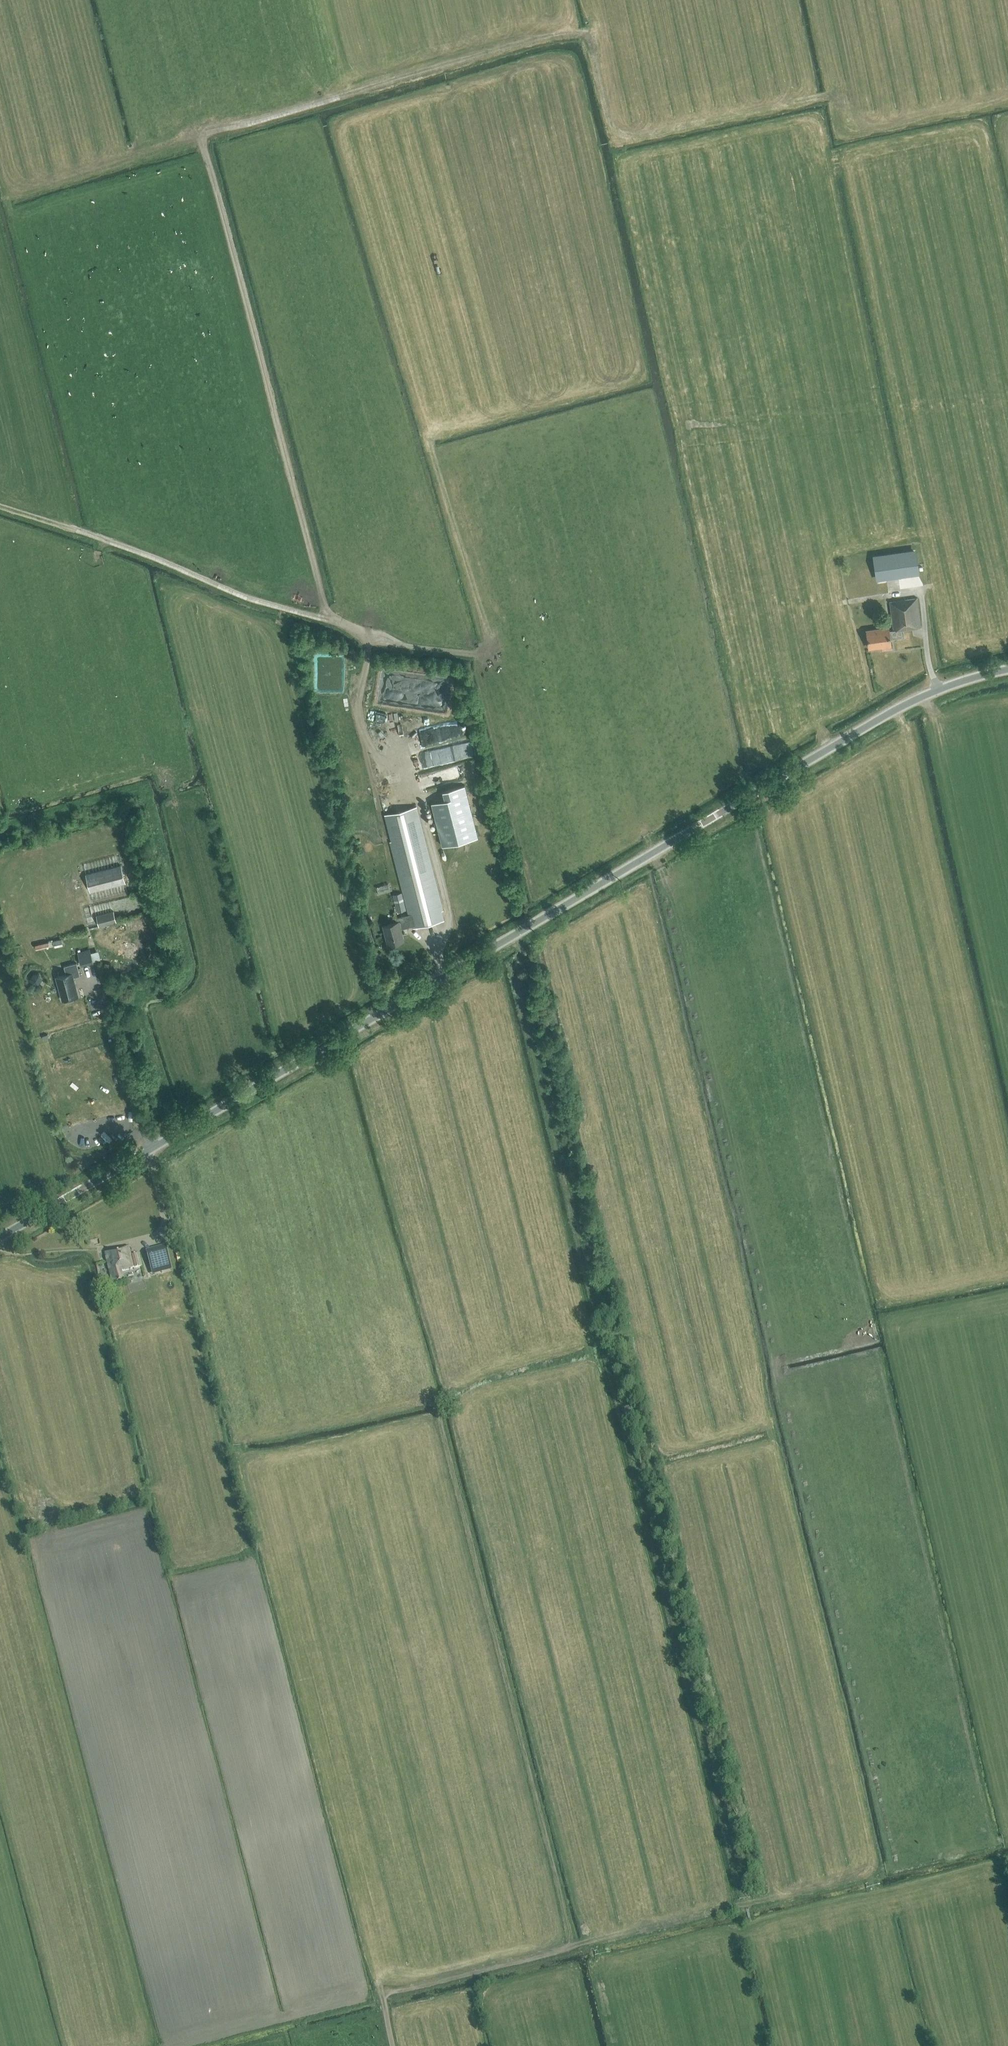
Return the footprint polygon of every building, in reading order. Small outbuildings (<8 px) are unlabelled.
[(914,551),(874,557),(878,579),(917,573),(914,551)] [(905,630),(923,627),(918,598),(891,602),(895,630),(890,631),(890,628),(868,631),(871,647),(885,645),(886,649),(894,648),(893,640),(906,638),(905,630)] [(446,710),(451,684),(384,671),(379,697),(446,710)] [(438,752),(441,764),(472,757),(470,745),(438,752)] [(478,836),(465,785),(443,791),(446,800),(432,802),(443,845),(478,836)] [(414,807),(384,815),(410,914),(394,918),(395,922),(382,926),(387,945),(402,941),(399,929),(412,926),(412,928),(443,920),(414,807)] [(90,892),(126,882),(121,865),(86,874),(90,892)] [(377,887),(378,893),(390,889),(389,884),(377,887)] [(406,909),(402,892),(393,894),(397,912),(406,909)] [(117,922),(114,910),(96,915),(99,926),(117,922)] [(63,946),(62,941),(35,946),(36,951),(63,946)] [(78,953),(82,968),(94,964),(93,963),(101,961),(99,952),(91,954),(90,950),(78,953)] [(56,977),(63,1000),(78,996),(73,977),(80,975),(77,962),(64,966),(66,974),(56,977)] [(41,979),(39,974),(34,974),(31,978),(33,983),(38,983),(41,979)] [(121,1273),(141,1268),(138,1256),(130,1258),(128,1249),(104,1254),(111,1283),(114,1282),(114,1286),(123,1284),(121,1273)] [(172,1270),(167,1250),(147,1255),(153,1274),(172,1270)]
